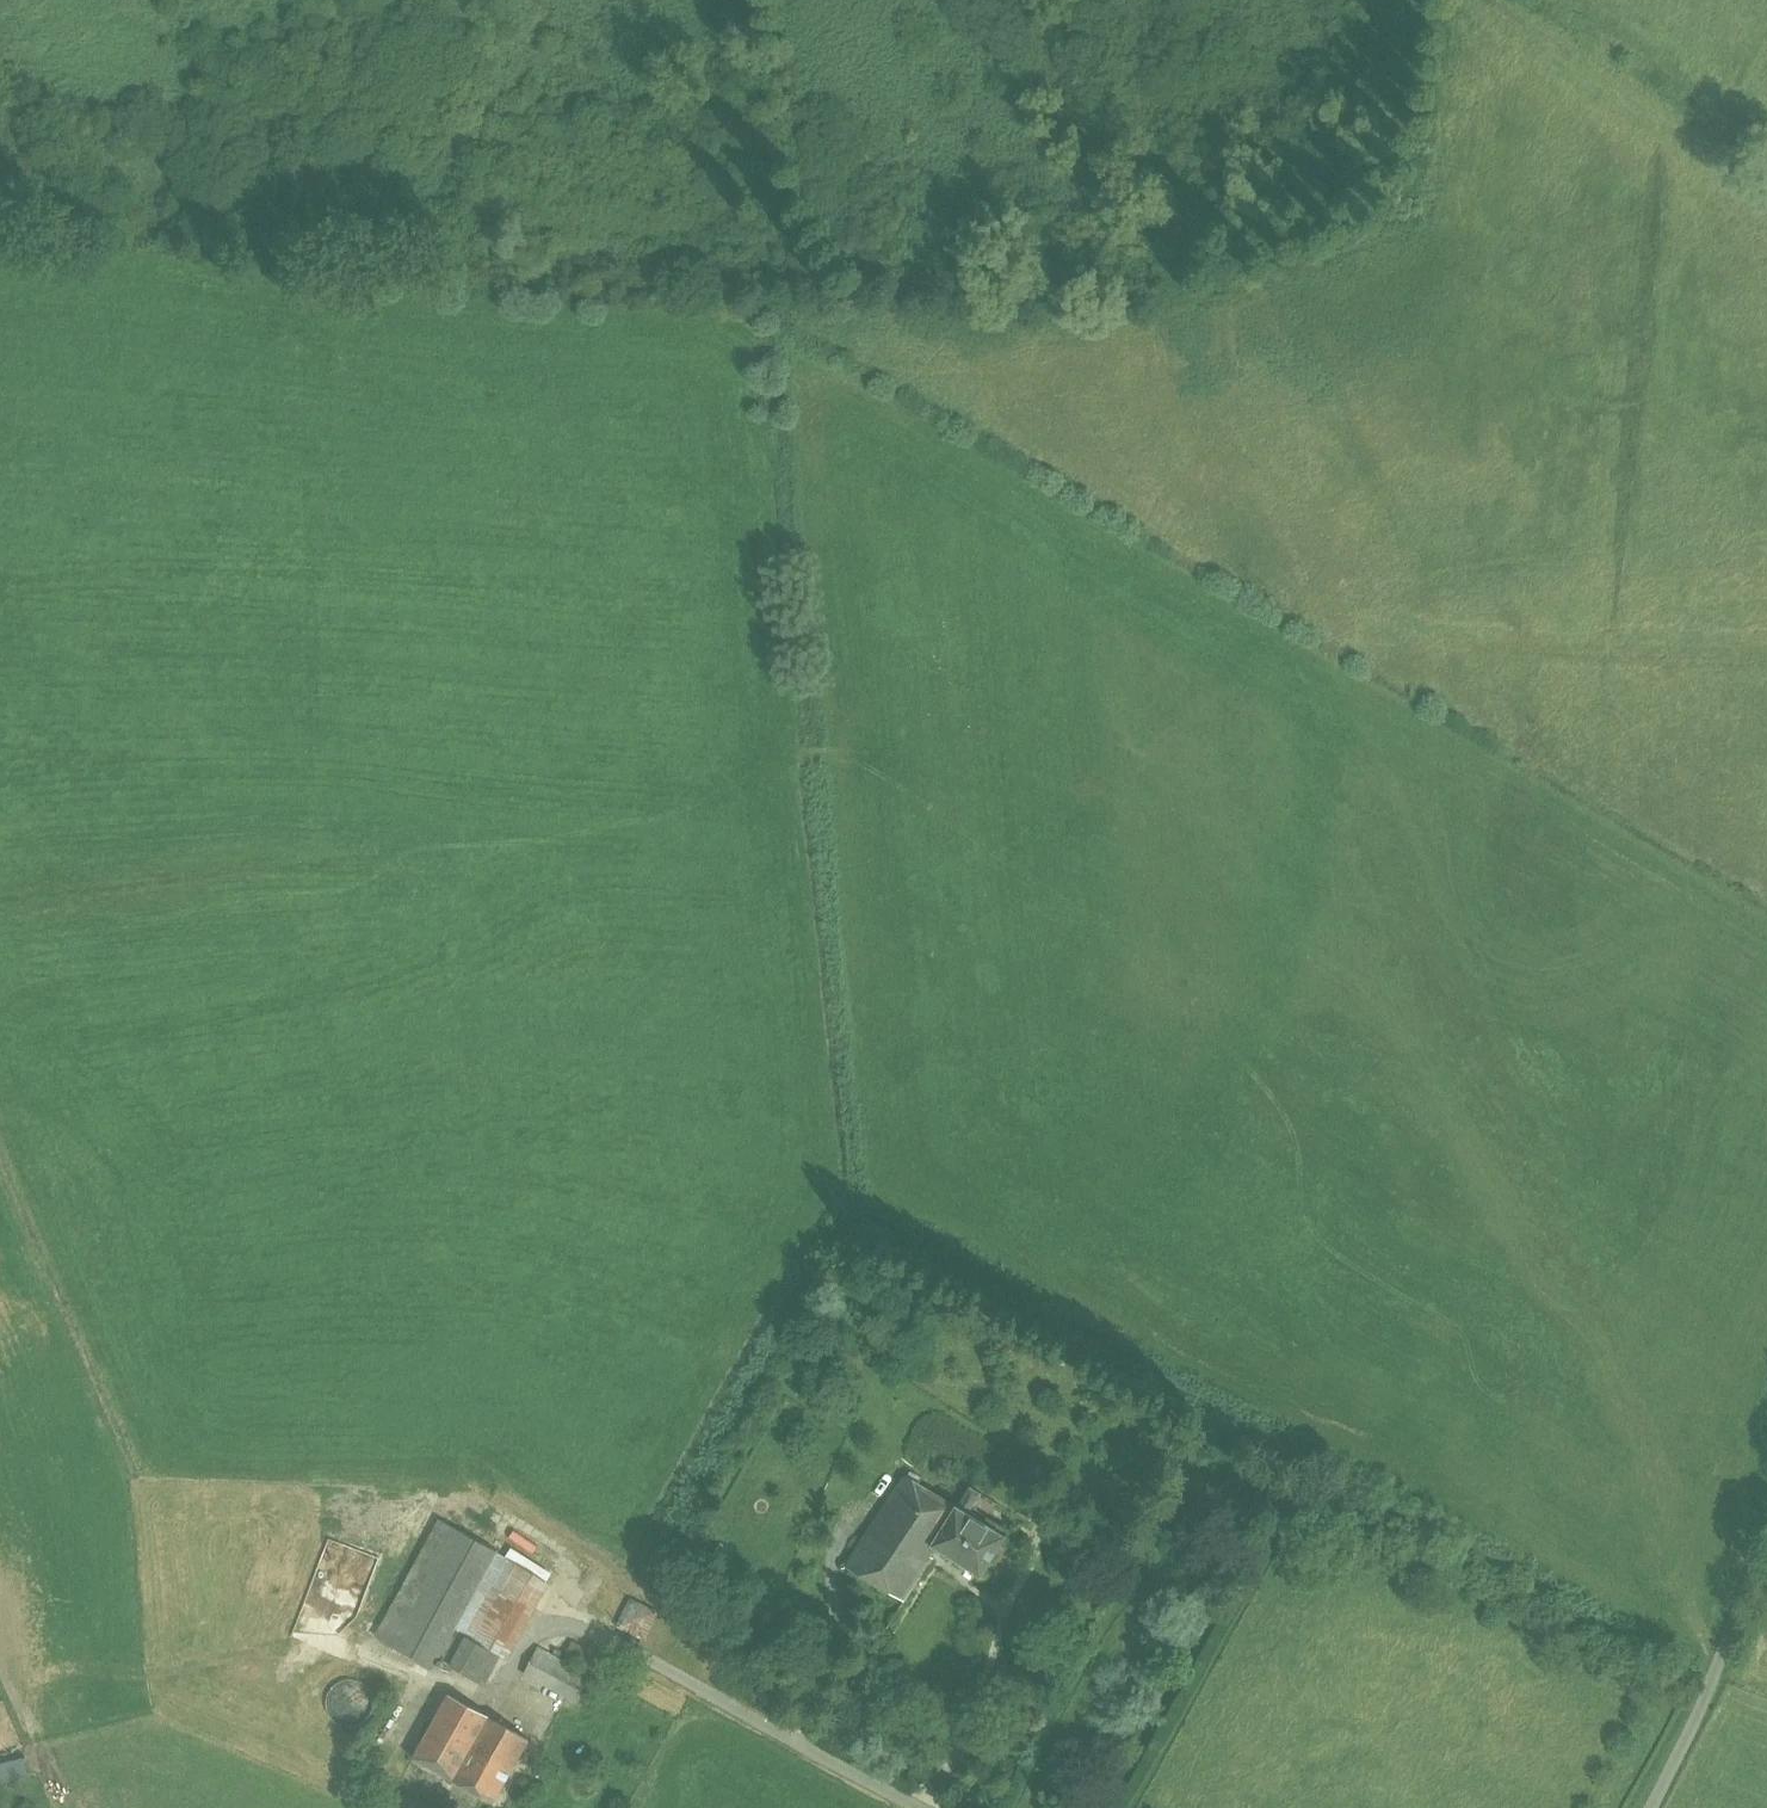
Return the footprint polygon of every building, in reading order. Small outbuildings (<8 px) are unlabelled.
[(934,1545),(957,1507),(958,1506),(904,1475),(845,1566),(905,1601),(938,1547),(934,1545)] [(984,1523),(968,1514),(980,1494),(969,1487),(958,1506),(957,1507),(934,1545),(938,1547),(983,1574),(1005,1536),(1004,1536),(1008,1530),(988,1517),(984,1523)] [(551,1583),(499,1551),(439,1519),(375,1636),(435,1668),(440,1659),(487,1685),(502,1656),(509,1660),(551,1583)] [(636,1623),(649,1640),(670,1624),(657,1607),(636,1623)] [(587,1664),(594,1651),(577,1643),(570,1656),(587,1664)] [(583,1705),(598,1677),(539,1646),(524,1675),(583,1705)] [(373,1716),(375,1707),(374,1701),(373,1697),(368,1690),(364,1687),(359,1685),(350,1684),(342,1686),(335,1692),(331,1698),(329,1708),(331,1716),(334,1721),(338,1724),(341,1727),(346,1729),(355,1730),(363,1727),(368,1723),(373,1716)] [(494,1801),(529,1738),(450,1694),(415,1757),(494,1801)]
